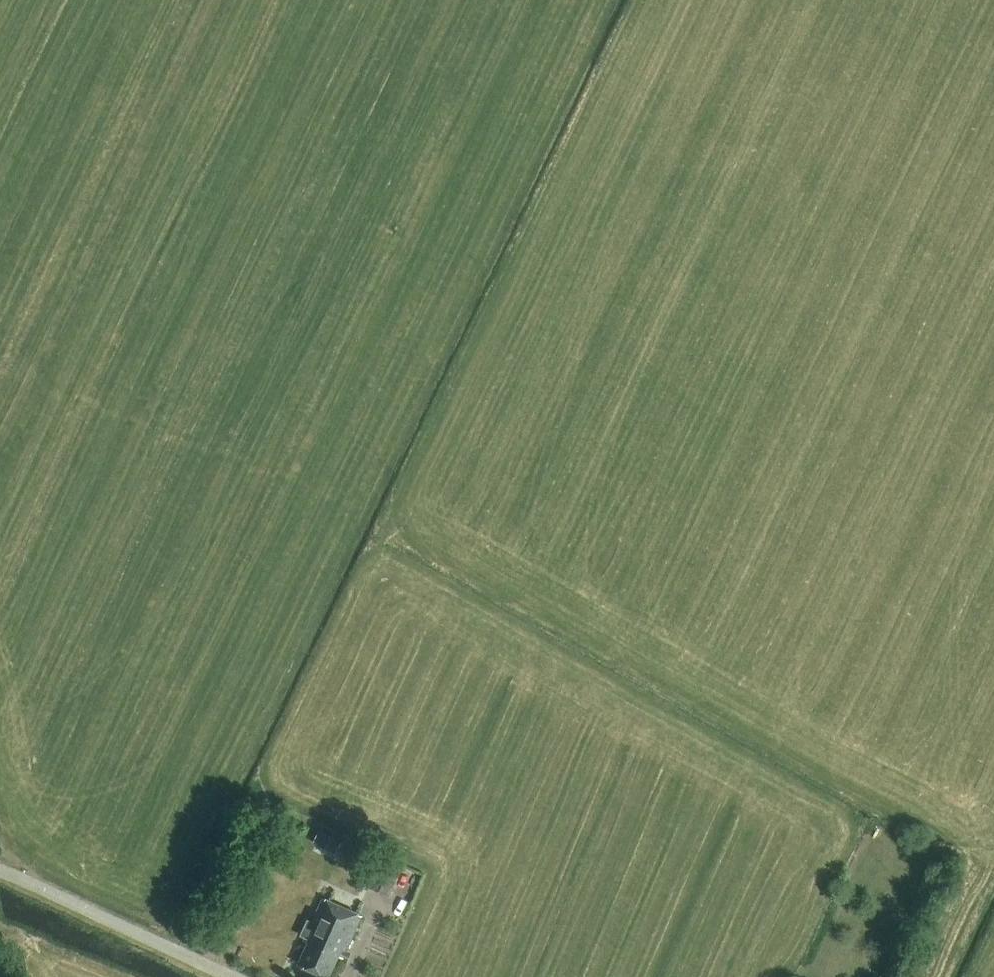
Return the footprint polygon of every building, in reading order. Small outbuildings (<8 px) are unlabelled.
[(336,852),(341,840),(318,830),(313,843),(336,852)] [(343,957),(362,916),(324,898),(305,940),(309,942),(300,962),(329,976),(339,955),(343,957)]
